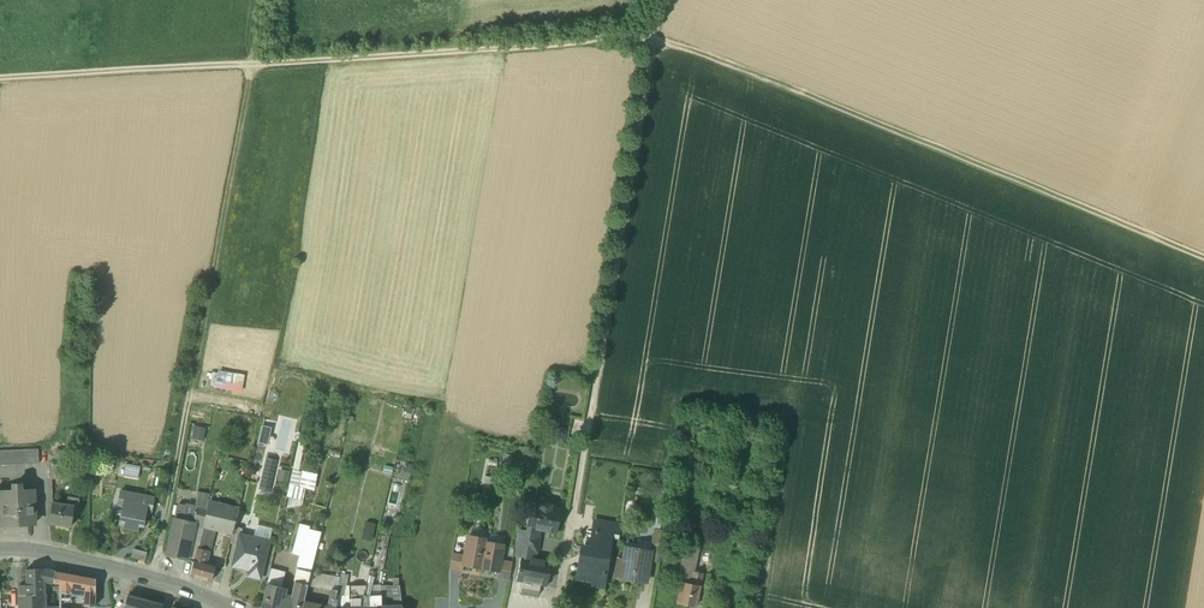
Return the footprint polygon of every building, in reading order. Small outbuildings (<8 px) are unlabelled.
[(215,387),(239,391),(242,375),(217,371),(215,387)] [(205,428),(195,426),(193,435),(203,437),(205,428)] [(565,429),(553,427),(551,440),(563,442),(565,429)] [(299,441),(287,496),(285,508),(302,505),(305,487),(306,483),(308,483),(310,473),(300,470),(306,443),(299,441)] [(0,450),(0,465),(38,463),(38,448),(0,450)] [(276,460),(266,457),(258,488),(268,490),(276,460)] [(138,477),(141,467),(126,463),(124,474),(138,477)] [(73,466),(54,464),(52,478),(72,481),(73,466)] [(410,478),(411,466),(395,464),(394,476),(410,478)] [(21,484),(13,484),(14,491),(1,491),(3,524),(35,523),(33,489),(21,490),(21,484)] [(155,497),(121,490),(119,498),(124,499),(120,520),(125,521),(124,526),(137,529),(138,524),(144,525),(148,504),(153,505),(155,497)] [(210,494),(198,492),(195,507),(197,508),(207,510),(208,502),(210,494)] [(79,506),(52,502),(49,523),(71,526),(72,517),(77,517),(79,506)] [(238,509),(208,502),(207,510),(204,525),(213,527),(233,532),(234,527),(235,521),(238,509)] [(540,505),(530,503),(526,527),(525,534),(538,536),(539,529),(556,533),(560,509),(551,507),(551,504),(541,503),(540,505)] [(195,507),(178,504),(175,517),(194,521),(197,508),(195,507)] [(207,510),(197,508),(194,521),(194,524),(204,526),(205,525),(204,525),(207,510)] [(175,517),(166,555),(185,560),(194,524),(194,521),(175,517)] [(363,531),(372,533),(375,523),(365,521),(363,531)] [(620,525),(594,521),(592,531),(595,532),(595,534),(612,537),(618,538),(620,525)] [(310,525),(300,523),(293,554),(302,556),(309,529),(310,525)] [(204,526),(194,524),(185,560),(193,561),(197,548),(199,549),(204,526)] [(213,527),(205,525),(204,526),(199,549),(207,551),(213,527)] [(258,525),(255,537),(269,541),(272,528),(258,525)] [(242,529),(234,527),(233,532),(230,543),(236,545),(239,534),(240,534),(242,529)] [(302,556),(314,559),(321,532),(309,529),(302,556)] [(655,530),(651,551),(648,570),(656,571),(662,531),(655,530)] [(525,534),(517,532),(514,547),(535,551),(536,551),(539,536),(525,534)] [(240,534),(239,534),(236,545),(231,566),(249,570),(248,576),(260,578),(269,541),(255,537),(240,534)] [(597,534),(594,548),(584,547),(583,556),(585,556),(584,563),(579,563),(576,579),(593,581),(592,586),(604,587),(612,537),(597,534)] [(485,539),(467,536),(464,552),(464,554),(462,564),(463,564),(480,568),(485,542),(485,539)] [(503,545),(485,542),(480,568),(497,571),(498,571),(500,561),(503,545)] [(651,551),(625,547),(621,574),(632,576),(631,580),(646,582),(648,570),(651,551)] [(216,564),(205,562),(207,551),(199,549),(197,548),(193,561),(190,575),(211,581),(216,564)] [(147,552),(134,549),(132,556),(145,559),(147,552)] [(551,561),(534,558),(535,551),(522,549),(521,555),(520,555),(516,580),(523,582),(521,592),(538,595),(540,584),(547,585),(551,561)] [(462,564),(464,554),(452,552),(449,567),(462,570),(463,564),(462,564)] [(683,553),(680,569),(693,572),(694,572),(697,556),(694,556),(683,553)] [(298,569),(310,572),(314,559),(302,556),(293,554),(292,560),(300,562),(298,569)] [(511,563),(500,561),(498,571),(497,571),(496,576),(509,578),(511,563)] [(43,569),(26,569),(27,584),(27,594),(43,594),(43,584),(43,582),(43,569)] [(55,571),(43,569),(43,582),(54,583),(55,571)] [(284,594),(280,607),(302,607),(302,605),(303,603),(305,594),(310,572),(298,569),(291,596),(284,594)] [(678,582),(682,582),(690,584),(693,572),(680,569),(678,582)] [(96,579),(55,571),(54,583),(60,584),(60,594),(73,593),(72,588),(86,590),(85,606),(96,607),(96,579)] [(694,572),(693,572),(690,584),(699,586),(702,574),(694,572)] [(269,573),(267,584),(285,589),(288,577),(269,573)] [(342,607),(342,604),(349,577),(341,575),(339,582),(336,595),(333,607),(340,607),(342,607)] [(307,588),(328,593),(336,595),(339,582),(310,576),(307,588)] [(690,584),(682,582),(677,603),(695,606),(699,586),(690,584)] [(267,584),(261,607),(280,607),(284,594),(285,589),(267,584)] [(367,586),(367,584),(349,585),(350,603),(350,607),(363,606),(364,598),(367,586)] [(399,585),(391,585),(391,596),(400,596),(399,585)] [(381,605),(381,596),(377,596),(376,586),(372,586),(373,597),(364,598),(363,606),(381,605)] [(373,597),(372,586),(367,586),(364,598),(373,597)] [(60,603),(73,602),(73,593),(60,594),(60,603)] [(324,607),(331,607),(333,607),(336,595),(328,593),(324,607)] [(27,594),(27,607),(43,607),(43,594),(27,594)] [(319,597),(305,594),(303,603),(318,605),(319,597)] [(128,596),(124,607),(143,607),(145,600),(128,596)] [(401,604),(400,596),(391,596),(392,598),(394,598),(395,605),(401,604)]
